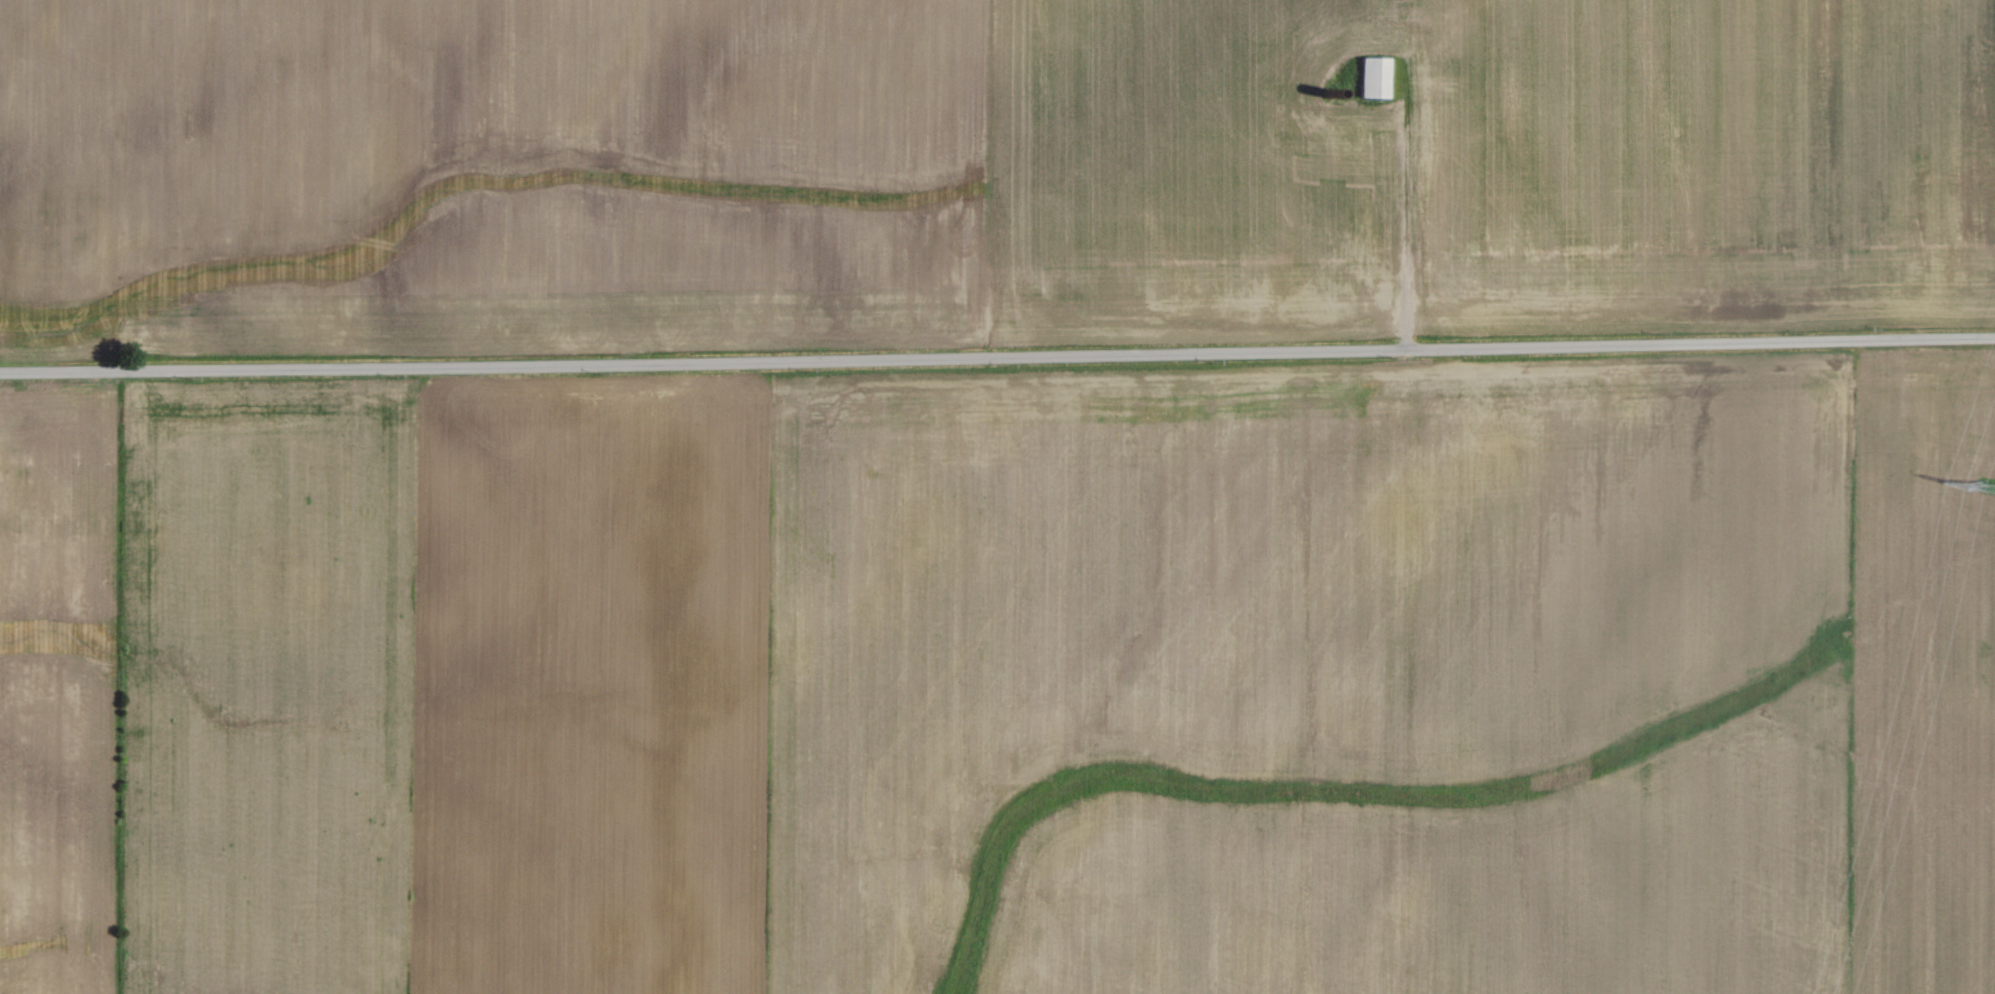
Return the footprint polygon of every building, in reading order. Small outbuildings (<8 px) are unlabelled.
[(1361,99),(1389,99),(1390,59),(1362,59),(1361,99)]
